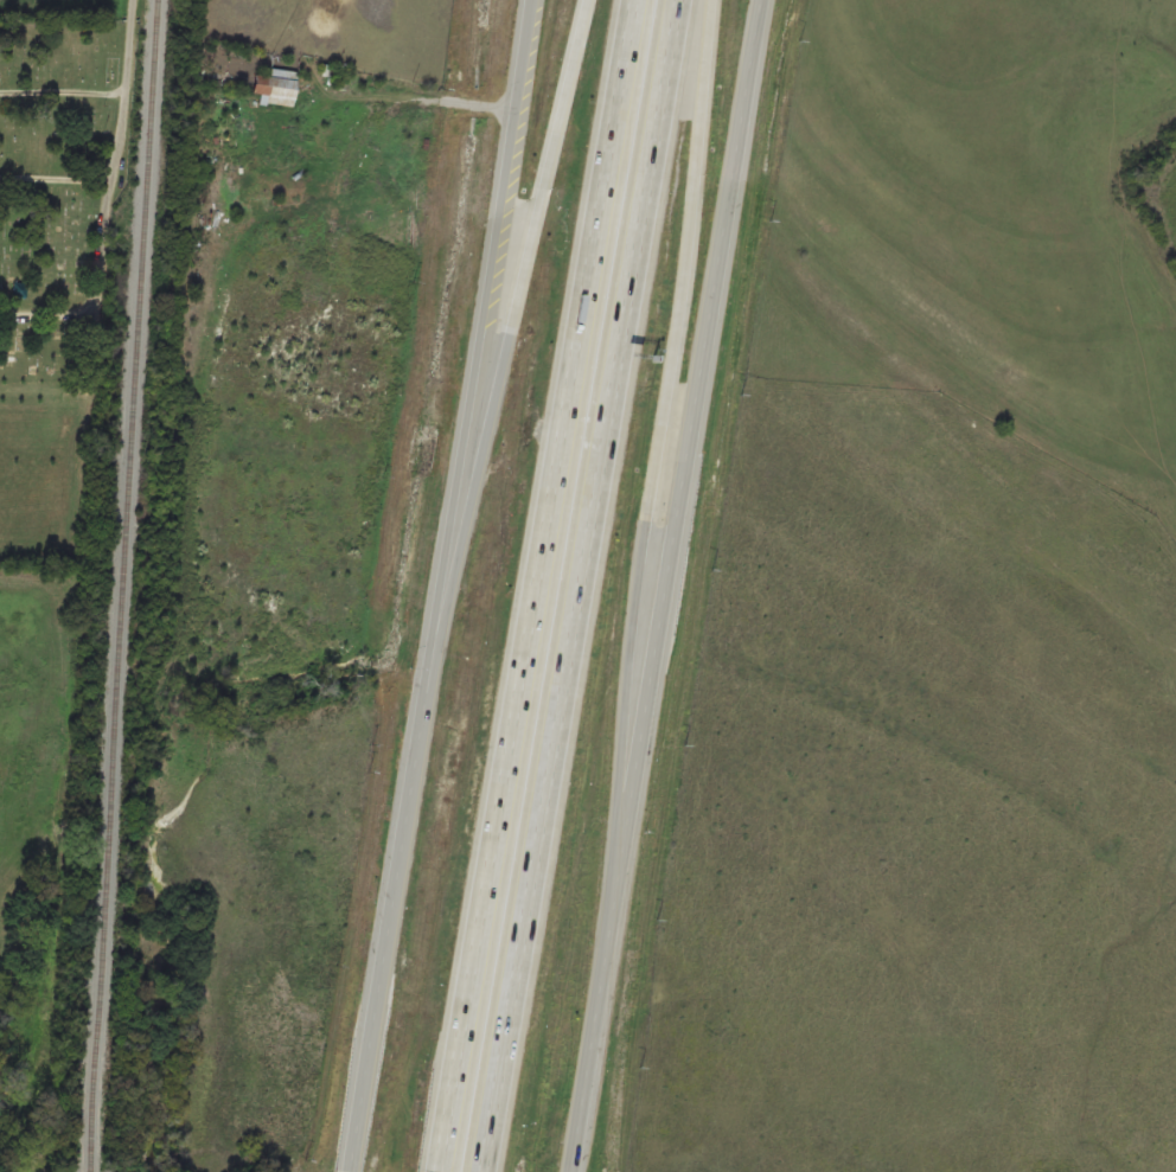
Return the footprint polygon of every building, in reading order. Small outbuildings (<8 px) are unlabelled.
[(293,104),(298,70),(270,66),(269,75),(253,72),(249,92),(263,94),(262,100),(293,104)]
